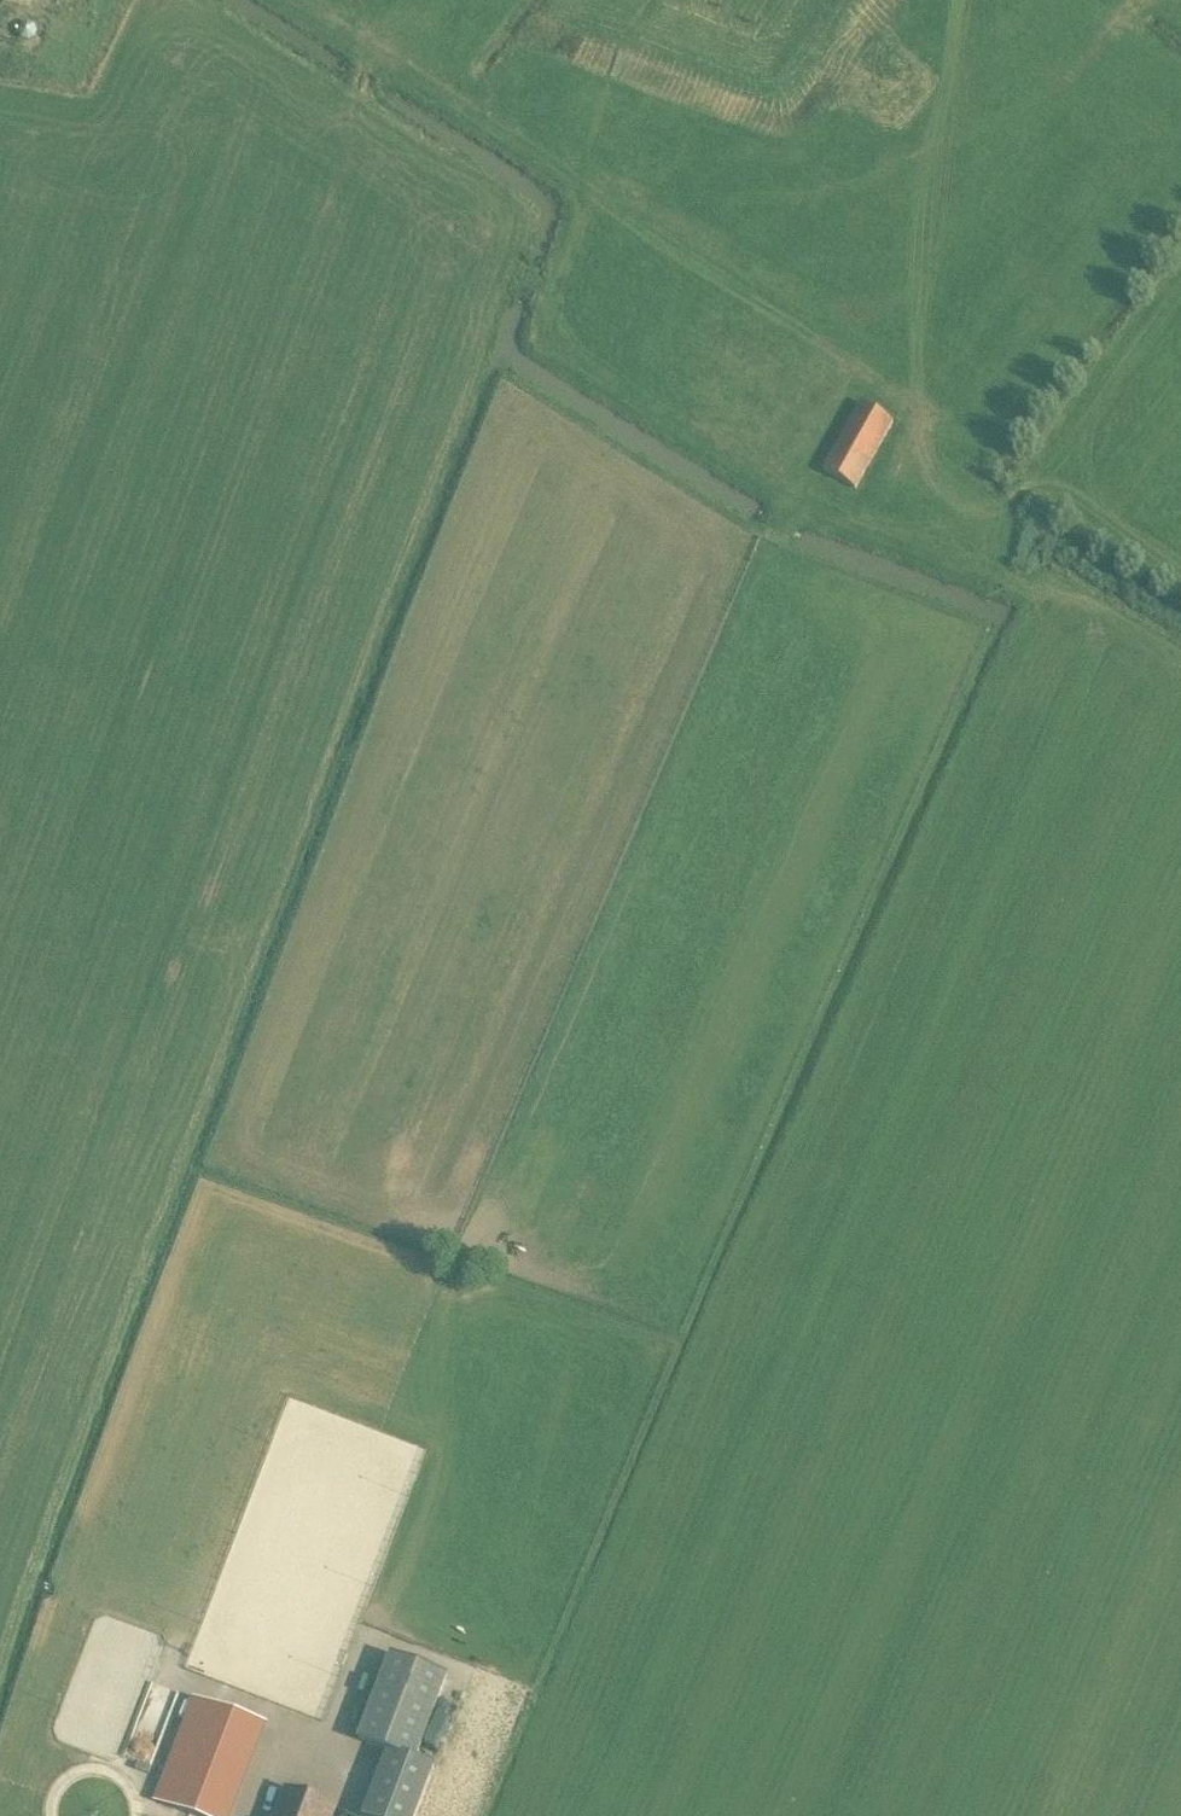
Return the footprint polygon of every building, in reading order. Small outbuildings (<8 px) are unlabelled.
[(860,403),(823,470),(856,489),(894,423),(860,403)] [(364,1815),(417,1815),(436,1767),(418,1760),(450,1680),(394,1657),(360,1740),(390,1752),(364,1815)] [(193,1698),(154,1800),(197,1815),(232,1815),(266,1726),(193,1698)] [(285,1787),(274,1815),(333,1815),(336,1807),(285,1787)]
